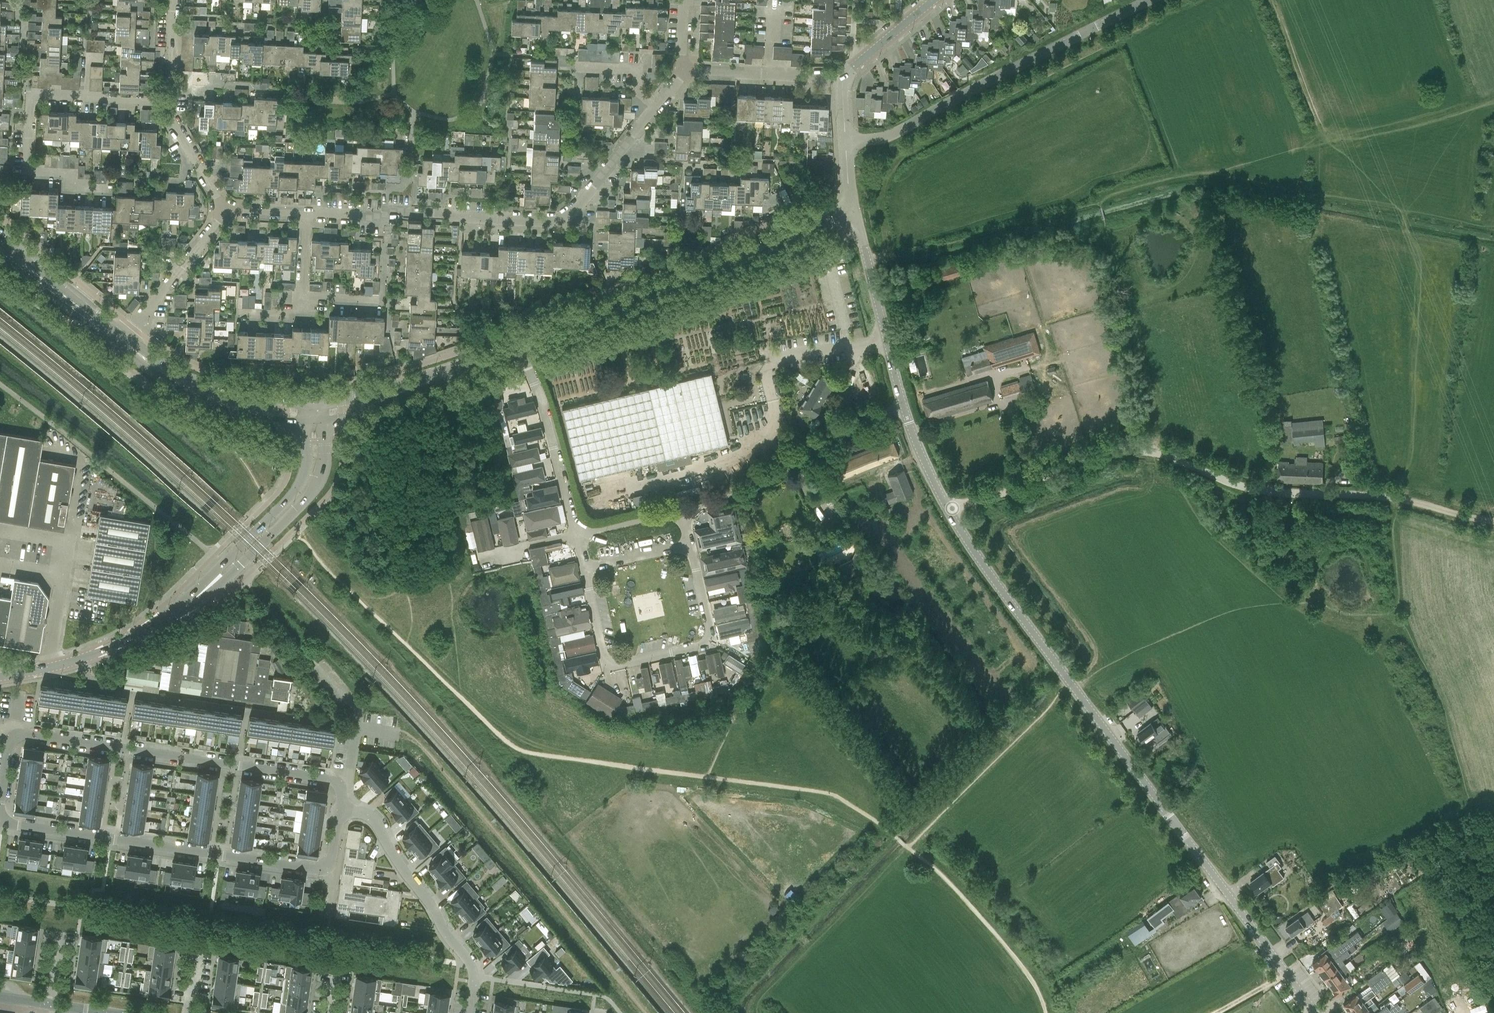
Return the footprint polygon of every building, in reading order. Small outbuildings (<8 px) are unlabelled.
[(55,12),(55,3),(43,2),(43,0),(36,0),(36,2),(30,2),(30,0),(22,0),(22,6),(36,7),(42,7),(42,12),(55,12)] [(117,5),(130,5),(130,10),(142,10),(143,1),(150,2),(151,0),(117,0),(117,5)] [(311,16),(311,10),(311,0),(298,0),(298,3),(301,3),(301,16),(311,16)] [(311,10),(320,10),(321,0),(311,0),(311,10)] [(511,33),(521,33),(522,20),(525,20),(526,12),(521,12),(521,8),(524,8),(524,0),(520,0),(517,0),(517,1),(517,14),(516,19),(512,19),(511,33)] [(522,20),(521,33),(530,33),(531,20),(534,21),(535,8),(533,8),(533,1),(526,0),(526,12),(525,20),(522,20)] [(530,33),(539,34),(540,21),(543,21),(544,13),(539,13),(539,5),(542,5),(542,0),(535,0),(535,8),(534,21),(531,20),(530,33)] [(539,34),(548,34),(548,28),(549,28),(552,28),(553,16),(549,15),(548,15),(548,5),(551,5),(551,2),(551,0),(544,0),(544,13),(543,21),(540,21),(539,34)] [(574,30),(588,30),(589,17),(584,16),(584,11),(585,0),(578,0),(578,4),(580,4),(580,10),(575,10),(575,23),(574,30)] [(584,16),(589,17),(588,30),(598,31),(598,18),(599,18),(602,18),(603,11),(603,0),(587,0),(587,4),(589,4),(589,11),(584,11),(584,16)] [(598,31),(607,31),(608,18),(611,18),(612,11),(608,11),(607,11),(608,5),(610,5),(610,0),(603,0),(603,11),(602,18),(599,18),(598,18),(598,31)] [(607,31),(616,32),(616,25),(617,25),(620,25),(621,12),(617,11),(616,11),(617,6),(619,6),(619,0),(612,0),(612,11),(611,18),(608,18),(607,31)] [(620,25),(630,26),(630,13),(634,13),(634,7),(630,6),(630,0),(626,0),(625,6),(625,12),(621,11),(621,12),(620,25)] [(630,13),(630,26),(639,26),(639,19),(643,20),(644,7),(639,7),(639,6),(639,0),(635,0),(634,6),(634,7),(634,13),(630,13)] [(643,20),(647,20),(647,26),(656,27),(657,14),(653,14),(652,14),(653,8),(653,0),(646,0),(646,1),(649,1),(648,7),(644,7),(643,20)] [(652,14),(653,14),(657,14),(656,27),(666,27),(667,8),(661,8),(662,0),(655,0),(655,1),(658,1),(657,7),(657,8),(653,8),(652,14)] [(977,9),(978,9),(984,10),(983,31),(988,31),(989,31),(990,20),(988,18),(986,17),(986,15),(994,16),(995,0),(978,0),(977,9)] [(994,16),(1002,17),(1002,14),(1016,15),(1016,7),(1011,7),(1011,0),(995,0),(994,16)] [(0,10),(1,6),(7,6),(7,9),(14,9),(14,2),(8,2),(0,1),(0,10)] [(701,6),(700,12),(708,13),(708,11),(714,11),(714,15),(720,16),(720,11),(734,12),(734,3),(721,2),(715,2),(715,6),(707,6),(701,6)] [(341,12),(341,17),(361,17),(362,4),(348,3),(348,8),(342,7),(328,7),(328,14),(335,14),(335,12),(341,12)] [(553,16),(552,28),(562,29),(562,15),(566,15),(566,10),(562,9),(562,3),(558,3),(557,16),(553,16)] [(562,15),(562,29),(571,29),(571,23),(575,23),(575,10),(571,10),(571,9),(571,4),(567,3),(566,9),(566,10),(566,15),(562,15)] [(117,5),(116,14),(129,15),(128,19),(136,19),(136,15),(142,15),(142,17),(150,18),(150,11),(142,10),(130,10),(130,5),(117,5)] [(813,8),(813,18),(826,19),(826,14),(833,15),(846,15),(846,9),(839,8),(839,10),(833,10),(833,6),(819,5),(819,9),(813,8)] [(967,20),(966,39),(971,40),(974,40),(975,38),(978,38),(978,37),(988,37),(988,31),(983,31),(984,10),(978,9),(977,9),(974,9),(973,20),(967,20)] [(0,19),(0,15),(6,15),(6,17),(14,18),(14,11),(0,10),(0,19)] [(700,14),(700,21),(707,22),(708,19),(714,20),(714,24),(720,25),(720,20),(733,21),(734,12),(720,11),(720,16),(714,15),(700,14)] [(47,25),(61,26),(61,17),(55,16),(55,12),(42,12),(42,16),(36,16),(36,14),(28,13),(28,20),(42,20),(48,21),(47,25)] [(116,14),(116,23),(128,24),(128,27),(128,28),(135,28),(135,27),(135,24),(141,24),(141,25),(141,26),(149,27),(149,20),(136,19),(128,19),(129,15),(116,14)] [(813,18),(812,27),(825,28),(825,23),(832,24),(845,24),(846,17),(839,17),(839,19),(832,19),(833,15),(826,14),(826,19),(813,18)] [(949,32),(949,33),(956,33),(954,54),(960,55),(961,47),(969,47),(971,45),(971,44),(971,40),(966,39),(967,20),(968,16),(966,16),(962,15),(962,18),(956,18),(956,21),(950,20),(949,32)] [(334,25),(341,26),(347,26),(347,30),(360,31),(361,22),(361,17),(341,17),(341,21),(335,21),(334,25)] [(5,33),(6,28),(11,29),(11,31),(19,31),(19,25),(13,24),(0,23),(0,19),(0,33),(5,33)] [(47,34),(60,35),(61,26),(47,25),(48,21),(42,20),(41,25),(35,25),(35,22),(28,22),(27,29),(41,29),(47,30),(47,34)] [(194,46),(193,53),(203,53),(204,40),(207,40),(208,34),(204,34),(203,34),(204,28),(206,28),(206,21),(206,20),(200,20),(199,33),(194,33),(194,34),(194,40),(194,46)] [(215,64),(216,54),(217,34),(212,34),(213,28),(215,28),(215,21),(208,20),(208,34),(207,40),(204,40),(203,53),(209,53),(209,64),(215,64)] [(700,24),(699,30),(707,31),(707,29),(713,29),(713,33),(719,34),(720,29),(733,30),(733,21),(720,20),(720,25),(714,24),(700,24)] [(116,23),(115,32),(128,32),(128,36),(146,37),(146,35),(147,35),(148,34),(149,34),(149,29),(135,28),(128,28),(128,27),(128,24),(116,23)] [(812,27),(812,36),(825,37),(825,32),(832,33),(845,33),(845,27),(838,26),(838,28),(832,28),(832,24),(825,23),(825,28),(812,27)] [(347,26),(341,26),(341,30),(334,30),(334,34),(340,35),(340,40),(360,41),(360,31),(347,30),(347,26)] [(216,54),(230,54),(231,41),(226,41),(227,35),(227,28),(222,28),(222,34),(217,34),(216,54)] [(230,54),(239,55),(239,42),(235,42),(235,35),(235,29),(231,28),(231,35),(227,35),(226,41),(231,41),(230,54)] [(47,43),(60,44),(60,35),(47,34),(47,30),(41,29),(41,34),(35,33),(35,31),(27,31),(27,38),(41,38),(47,39),(47,43)] [(699,33),(699,39),(706,40),(707,38),(713,38),(713,42),(726,43),(727,39),(732,39),(733,30),(720,29),(719,34),(713,33),(699,33)] [(261,62),(270,63),(271,50),(275,50),(275,43),(271,43),(271,37),(273,37),(274,30),(267,30),(266,37),(261,36),(261,49),(261,62)] [(271,50),(270,63),(279,63),(280,57),(284,57),(284,44),(280,44),(280,38),(282,38),(282,30),(276,30),(275,43),(275,50),(271,50)] [(284,44),(284,57),(287,57),(288,57),(288,64),(297,64),(298,51),(293,50),(293,44),(294,31),(287,31),(287,38),(289,38),(289,44),(284,44)] [(293,44),(293,50),(298,51),(297,64),(306,64),(306,51),(303,51),(303,45),(302,45),(303,37),(303,31),(296,31),(296,39),(298,39),(298,44),(293,44)] [(115,32),(115,41),(121,42),(120,45),(134,46),(134,42),(141,42),(140,44),(148,45),(148,44),(149,37),(146,37),(128,36),(128,32),(115,32)] [(812,36),(811,45),(824,46),(824,41),(831,42),(844,42),(845,36),(838,35),(838,37),(831,37),(832,33),(825,32),(825,37),(812,36)] [(939,43),(937,63),(946,64),(946,61),(950,62),(950,58),(948,56),(946,56),(947,54),(954,54),(956,33),(949,33),(949,32),(946,32),(945,44),(939,43)] [(5,42),(5,38),(11,38),(11,40),(19,41),(19,34),(5,33),(0,33),(0,42),(5,42)] [(1021,33),(1015,39),(1021,46),(1027,40),(1021,33)] [(241,61),(251,62),(252,49),(248,49),(248,42),(248,36),(244,36),(244,42),(239,42),(239,55),(242,55),(241,61)] [(251,62),(261,62),(261,49),(261,36),(253,36),(252,43),(248,42),(248,49),(252,49),(251,62)] [(27,40),(27,47),(34,47),(33,56),(46,56),(46,52),(59,53),(60,44),(47,43),(47,39),(41,38),(40,43),(34,42),(35,40),(27,40)] [(306,51),(306,64),(310,65),(311,65),(310,71),(320,72),(320,58),(316,58),(316,52),(317,38),(310,38),(310,45),(312,45),(312,52),(306,51)] [(320,72),(329,72),(330,59),(334,59),(334,53),(334,50),(325,50),(326,38),(319,38),(318,46),(319,46),(319,52),(316,52),(316,58),(320,58),(320,72)] [(922,44),(921,56),(928,57),(926,78),(932,78),(933,67),(931,65),(930,65),(930,62),(937,63),(939,43),(939,39),(934,39),(934,42),(928,42),(928,44),(922,44)] [(811,45),(811,55),(824,55),(824,51),(831,51),(844,51),(844,45),(838,44),(837,47),(831,46),(831,42),(824,41),(824,46),(811,45)] [(18,52),(18,45),(11,45),(11,47),(5,47),(5,42),(0,42),(0,51),(18,52)] [(713,42),(712,56),(731,57),(732,48),(726,47),(726,43),(713,42)] [(120,45),(120,54),(134,55),(134,59),(140,60),(140,55),(146,56),(146,58),(154,58),(154,52),(148,51),(134,51),(134,49),(134,46),(120,45)] [(329,72),(338,73),(338,59),(342,59),(343,53),(338,53),(339,46),(335,46),(334,50),(334,53),(334,59),(330,59),(329,72)] [(338,59),(338,73),(352,73),(353,53),(348,53),(348,47),(343,46),(343,53),(342,59),(338,59)] [(561,47),(561,55),(574,55),(574,48),(561,47)] [(4,65),(4,60),(18,61),(18,54),(18,52),(0,51),(0,65),(4,65)] [(46,61),(59,62),(59,53),(46,52),(46,56),(33,56),(33,60),(39,61),(39,65),(46,65),(46,61)] [(119,64),(119,68),(126,68),(139,69),(139,65),(139,64),(146,65),(146,67),(153,67),(154,60),(140,60),(134,59),(134,55),(120,54),(119,64)] [(986,54),(982,57),(987,63),(991,60),(986,54)] [(916,68),(911,67),(909,87),(915,87),(918,87),(918,85),(921,85),(922,81),(920,79),(918,79),(919,77),(926,78),(928,57),(921,56),(917,56),(916,68)] [(531,61),(530,70),(543,71),(543,75),(556,76),(556,60),(544,59),(544,61),(531,61)] [(45,71),(55,71),(58,72),(59,62),(46,61),(46,65),(39,65),(33,65),(33,69),(39,70),(39,75),(43,75),(45,75),(45,71)] [(73,77),(79,77),(80,69),(80,70),(81,63),(73,62),(72,77),(73,77)] [(894,67),(893,80),(900,80),(898,101),(904,102),(905,93),(915,94),(915,87),(909,87),(911,67),(911,63),(906,63),(906,65),(900,65),(900,68),(894,67)] [(963,64),(957,69),(963,76),(969,71),(963,64)] [(3,78),(3,74),(9,74),(9,76),(17,77),(17,70),(3,69),(4,65),(0,65),(0,78),(3,78)] [(115,72),(114,81),(119,81),(132,82),(132,77),(139,78),(153,78),(153,72),(145,72),(145,74),(139,74),(139,73),(139,69),(126,68),(119,68),(119,72),(115,72)] [(530,70),(530,79),(543,80),(543,84),(555,85),(556,76),(543,75),(543,71),(530,70)] [(132,82),(119,81),(118,91),(138,92),(138,87),(152,88),(152,81),(145,80),(144,83),(138,82),(139,78),(132,77),(132,82)] [(3,87),(3,83),(9,83),(9,85),(16,86),(17,79),(3,78),(0,78),(0,87),(3,87)] [(530,79),(529,89),(543,89),(542,94),(555,94),(555,85),(543,84),(543,80),(530,79)] [(882,91),(881,110),(887,111),(890,111),(890,109),(893,109),(894,105),(892,103),(890,103),(890,101),(891,101),(898,101),(900,80),(893,80),(889,80),(888,91),(882,91)] [(865,98),(856,97),(857,108),(864,109),(864,116),(875,117),(886,117),(887,111),(881,110),(882,91),(883,87),(878,86),(878,89),(872,89),(872,91),(865,91),(865,98)] [(8,97),(12,97),(13,91),(9,91),(9,92),(2,92),(3,87),(0,87),(0,96),(8,97)] [(529,89),(529,98),(542,99),(542,103),(554,103),(555,94),(542,94),(543,89),(529,89)] [(683,99),(683,109),(696,109),(696,105),(709,105),(709,96),(698,95),(698,96),(696,96),(696,100),(683,99)] [(733,113),(733,120),(745,120),(745,117),(746,95),(737,95),(736,113),(733,113)] [(745,117),(754,118),(755,96),(746,95),(745,117)] [(12,106),(19,106),(20,100),(20,97),(12,97),(8,97),(0,96),(0,106),(12,106)] [(585,123),(594,123),(594,111),(590,110),(591,97),(582,96),(581,110),(585,110),(585,123)] [(754,118),(763,118),(764,96),(755,96),(754,118)] [(763,118),(763,121),(772,122),(772,118),(773,97),(764,96),(763,118)] [(925,96),(920,99),(924,105),(928,102),(925,96)] [(249,123),(248,129),(257,129),(257,128),(258,123),(258,111),(263,111),(263,98),(254,97),(254,104),(250,103),(249,123)] [(594,123),(603,124),(603,111),(599,111),(600,97),(591,97),(590,110),(594,111),(594,123)] [(603,124),(612,124),(612,112),(608,111),(609,98),(600,97),(599,111),(603,111),(603,124)] [(772,118),(781,119),(782,97),(773,97),(772,118)] [(781,119),(781,126),(790,126),(791,98),(782,97),(781,119)] [(272,98),(263,98),(263,111),(258,111),(258,123),(267,124),(267,111),(272,112),(272,98)] [(282,98),(272,98),(272,112),(267,111),(267,124),(276,124),(277,112),(281,112),(282,98)] [(535,107),(534,111),(554,112),(554,103),(542,103),(542,99),(529,98),(528,107),(535,107)] [(612,112),(612,124),(621,125),(622,118),(622,111),(617,111),(618,104),(618,98),(609,98),(608,111),(612,112)] [(790,126),(790,129),(799,130),(799,127),(800,105),(791,104),(792,98),(791,98),(790,126)] [(198,127),(208,127),(208,114),(213,114),(214,101),(204,101),(192,100),(191,113),(199,113),(198,127)] [(208,127),(217,127),(218,114),(222,114),(223,102),(214,101),(213,114),(208,114),(208,127)] [(217,127),(226,128),(227,115),(231,115),(232,102),(223,102),(222,114),(218,114),(217,127)] [(226,128),(235,128),(236,115),(240,115),(241,103),(232,102),(231,115),(227,115),(226,128)] [(236,115),(235,128),(244,129),(245,123),(249,123),(250,103),(241,103),(240,115),(236,115)] [(683,109),(682,118),(702,119),(702,115),(708,115),(709,105),(696,105),(696,109),(683,109)] [(799,127),(799,130),(808,130),(808,127),(809,105),(800,105),(799,127)] [(808,127),(808,130),(817,131),(817,128),(818,106),(809,105),(808,127)] [(915,105),(910,108),(913,113),(919,109),(915,105)] [(817,131),(817,141),(818,139),(831,139),(832,141),(832,128),(831,121),(827,121),(828,106),(818,106),(817,128),(817,131)] [(534,111),(534,120),(546,121),(546,125),(560,126),(560,116),(553,116),(554,112),(534,111)] [(39,112),(39,125),(42,125),(43,125),(42,137),(51,138),(52,125),(47,125),(48,112),(39,112)] [(48,112),(47,125),(52,125),(51,138),(60,138),(61,126),(56,126),(57,113),(48,112)] [(57,113),(56,126),(61,126),(60,138),(69,139),(70,126),(66,126),(66,113),(57,113)] [(66,113),(66,126),(70,126),(69,139),(78,139),(79,120),(76,120),(76,114),(66,113)] [(676,122),(675,131),(688,131),(688,127),(701,128),(702,119),(682,118),(682,122),(676,122)] [(79,120),(78,139),(82,139),(83,139),(83,146),(92,146),(93,133),(88,133),(88,121),(79,120)] [(534,120),(534,129),(546,129),(546,134),(559,135),(560,126),(546,125),(546,121),(534,120)] [(88,121),(88,133),(93,133),(92,146),(101,147),(102,134),(97,133),(98,121),(88,121)] [(98,121),(97,133),(102,134),(101,147),(110,147),(111,134),(106,134),(106,122),(98,121)] [(0,137),(1,128),(8,129),(8,122),(1,122),(0,124),(0,137)] [(106,122),(106,134),(111,134),(110,147),(119,147),(120,135),(115,134),(116,122),(106,122)] [(116,122),(115,134),(120,135),(119,147),(128,148),(129,135),(124,135),(125,123),(116,122)] [(125,123),(124,135),(129,135),(128,148),(137,148),(138,130),(134,129),(134,128),(134,123),(125,123)] [(675,131),(675,140),(688,141),(688,136),(701,137),(701,128),(688,127),(688,131),(675,131)] [(546,139),(545,144),(559,144),(559,135),(546,134),(546,129),(534,129),(533,139),(546,139)] [(138,130),(137,148),(141,149),(141,155),(151,156),(151,142),(147,142),(147,130),(138,130)] [(147,130),(147,142),(151,142),(151,156),(160,156),(161,143),(156,143),(156,142),(156,136),(156,131),(147,130)] [(675,140),(674,149),(687,150),(688,145),(701,146),(701,137),(688,136),(688,141),(675,140)] [(545,144),(546,139),(533,139),(532,157),(545,157),(545,153),(558,153),(559,144),(545,144)] [(357,152),(352,152),(351,171),(360,171),(361,159),(365,159),(366,146),(357,145),(357,152)] [(687,150),(674,149),(674,158),(687,159),(687,162),(700,162),(701,146),(688,145),(687,150)] [(375,146),(366,146),(365,159),(361,159),(360,171),(369,172),(370,159),(374,160),(375,146)] [(384,147),(375,146),(374,160),(370,159),(369,172),(378,172),(379,160),(383,160),(384,147)] [(393,147),(384,147),(383,160),(379,160),(378,172),(387,173),(388,160),(393,161),(393,147)] [(388,160),(387,173),(397,173),(397,167),(400,168),(404,168),(404,161),(407,161),(408,151),(408,148),(403,147),(393,147),(393,161),(388,160)] [(325,163),(320,162),(319,176),(328,176),(329,163),(333,163),(334,151),(325,150),(325,163)] [(753,150),(752,158),(761,158),(762,151),(753,150)] [(343,151),(334,151),(333,163),(329,163),(328,176),(338,177),(338,163),(343,164),(343,151)] [(352,152),(343,151),(343,164),(338,163),(338,177),(347,177),(347,171),(351,171),(352,152)] [(450,159),(449,179),(458,179),(459,167),(463,167),(463,153),(454,153),(450,153),(450,159)] [(472,154),(463,153),(463,167),(459,167),(458,179),(467,180),(468,167),(472,167),(472,154)] [(532,157),(532,166),(544,166),(544,162),(558,162),(558,153),(545,153),(545,157),(532,157)] [(51,154),(51,167),(60,167),(60,155),(51,154)] [(482,154),(472,154),(472,167),(468,167),(467,180),(476,180),(477,168),(481,168),(482,154)] [(491,155),(482,154),(481,168),(477,168),(476,180),(485,181),(486,168),(490,168),(491,155)] [(60,155),(60,167),(69,167),(69,155),(60,155)] [(270,166),(269,186),(278,186),(278,173),(283,174),(284,161),(284,156),(275,155),(275,160),(270,160),(270,166)] [(500,155),(491,155),(490,168),(486,168),(485,181),(495,181),(495,175),(502,175),(502,169),(506,169),(507,156),(500,155)] [(788,165),(788,166),(797,166),(797,155),(788,155),(788,160),(788,165)] [(416,164),(415,170),(417,170),(417,179),(417,183),(417,184),(426,184),(427,171),(431,171),(432,158),(423,158),(422,164),(416,163),(416,164)] [(426,184),(435,185),(436,171),(440,171),(441,159),(432,158),(431,171),(427,171),(426,184)] [(224,176),(223,187),(224,187),(237,188),(237,191),(246,191),(247,178),(251,178),(252,165),(252,160),(243,159),(243,164),(242,171),(230,170),(229,177),(224,176)] [(436,171),(435,185),(444,185),(445,179),(449,179),(450,159),(441,159),(440,171),(436,171)] [(631,168),(631,177),(642,178),(642,174),(656,174),(657,169),(663,169),(663,165),(663,164),(657,161),(653,160),(643,159),(643,164),(643,169),(631,168)] [(293,161),(284,161),(283,174),(278,173),(278,186),(287,187),(287,174),(292,174),(293,161)] [(302,161),(293,161),(292,174),(287,174),(287,187),(296,187),(296,174),(301,175),(302,161)] [(311,162),(302,161),(301,175),(296,174),(296,187),(305,188),(305,175),(310,175),(311,162)] [(320,162),(311,162),(310,175),(305,175),(305,188),(314,188),(314,191),(321,191),(321,185),(315,184),(315,175),(319,176),(320,162)] [(532,166),(531,174),(544,175),(544,171),(557,171),(558,162),(544,162),(544,166),(532,166)] [(762,163),(762,171),(772,172),(773,163),(762,163)] [(118,164),(118,175),(126,175),(127,165),(118,164)] [(246,191),(255,192),(256,178),(260,178),(261,166),(252,165),(251,178),(247,178),(246,191)] [(256,178),(255,192),(264,192),(265,186),(267,186),(269,186),(270,166),(267,166),(261,166),(260,178),(256,178)] [(531,174),(531,183),(550,184),(551,180),(557,181),(557,171),(544,171),(544,175),(531,174)] [(631,177),(630,186),(648,188),(649,184),(656,184),(656,174),(642,174),(642,178),(631,177)] [(680,209),(680,213),(694,213),(694,209),(694,207),(695,193),(699,194),(700,181),(700,176),(685,175),(684,192),(681,192),(680,209)] [(740,183),(736,183),(735,203),(744,203),(745,190),(749,191),(750,177),(740,177),(740,183)] [(759,178),(750,177),(749,191),(745,190),(744,203),(753,203),(754,191),(758,191),(759,178)] [(768,178),(759,178),(758,191),(754,191),(753,203),(762,204),(763,198),(769,198),(770,192),(767,191),(768,178)] [(115,208),(111,207),(111,221),(120,221),(120,208),(125,208),(125,195),(126,188),(126,182),(117,181),(116,192),(119,192),(119,195),(116,195),(115,208)] [(694,207),(703,207),(704,194),(708,194),(709,182),(700,181),(699,194),(695,193),(694,207)] [(703,207),(712,208),(713,194),(717,194),(718,182),(709,182),(708,194),(704,194),(703,207)] [(712,208),(721,208),(722,195),(726,195),(727,183),(718,182),(717,194),(713,194),(712,208)] [(524,183),(524,197),(537,197),(537,192),(550,193),(550,184),(531,183),(524,183)] [(722,195),(721,208),(730,209),(731,202),(735,203),(736,183),(727,183),(726,195),(722,195)] [(624,191),(623,200),(636,201),(636,196),(648,197),(648,188),(630,186),(630,191),(624,191)] [(20,211),(29,212),(30,190),(21,189),(20,211)] [(784,189),(779,192),(784,204),(790,201),(784,189)] [(29,212),(38,212),(39,190),(30,190),(29,212)] [(38,216),(47,216),(48,191),(39,190),(38,212),(38,216)] [(47,216),(47,223),(54,223),(54,221),(56,221),(56,205),(57,191),(48,191),(47,216)] [(161,197),(160,217),(169,217),(170,205),(174,205),(175,192),(166,191),(165,197),(161,197)] [(170,205),(169,217),(178,218),(179,205),(183,205),(184,192),(175,192),(174,205),(170,205)] [(179,205),(178,218),(188,218),(198,219),(198,206),(193,206),(193,204),(193,193),(184,192),(183,205),(179,205)] [(537,197),(524,197),(523,206),(536,207),(536,206),(537,202),(544,202),(549,203),(550,193),(537,192),(537,197)] [(120,208),(120,221),(129,221),(129,208),(134,209),(134,196),(125,195),(125,208),(120,208)] [(129,208),(129,221),(138,222),(138,209),(143,209),(143,196),(134,196),(134,209),(129,208)] [(138,209),(138,222),(147,222),(147,209),(152,209),(152,197),(143,196),(143,209),(138,209)] [(623,200),(622,209),(635,210),(636,205),(648,206),(648,197),(636,196),(636,201),(623,200)] [(147,209),(147,222),(156,223),(156,216),(160,217),(161,197),(152,197),(152,209),(147,209)] [(56,221),(55,227),(65,227),(66,205),(56,205),(56,221)] [(65,227),(74,228),(75,206),(66,205),(65,227)] [(609,211),(609,217),(622,218),(635,219),(635,214),(647,215),(648,206),(636,205),(635,210),(622,209),(616,208),(615,211),(609,211)] [(74,228),(83,228),(84,206),(75,206),(74,228)] [(83,228),(92,229),(93,207),(84,206),(83,228)] [(92,229),(101,229),(102,207),(93,207),(92,229)] [(102,207),(101,229),(110,229),(111,221),(111,207),(102,207)] [(622,218),(621,227),(635,228),(635,223),(641,224),(647,224),(647,215),(635,214),(635,219),(622,218)] [(408,220),(407,230),(420,230),(420,235),(433,236),(433,226),(421,226),(421,221),(408,220)] [(641,238),(641,224),(635,223),(635,228),(621,227),(621,231),(608,231),(608,240),(620,241),(621,236),(641,238)] [(407,230),(407,239),(419,239),(419,244),(432,245),(433,236),(420,235),(420,230),(407,230)] [(269,242),(265,242),(264,261),(273,262),(273,249),(278,249),(278,236),(269,236),(269,242)] [(287,237),(278,236),(278,249),(273,249),(273,262),(282,262),(282,250),(287,250),(287,237)] [(608,240),(607,249),(620,250),(620,245),(634,246),(643,247),(643,238),(641,238),(621,236),(620,241),(608,240)] [(282,262),(281,270),(295,270),(296,250),(297,237),(287,237),(287,250),(282,250),(282,262)] [(407,239),(406,248),(419,249),(419,253),(432,254),(432,245),(419,244),(419,239),(407,239)] [(214,252),(213,265),(223,266),(223,253),(228,253),(229,240),(219,240),(219,245),(215,245),(214,252)] [(223,266),(223,272),(232,273),(232,266),(233,253),(237,253),(238,241),(229,240),(228,253),(223,253),(223,266)] [(314,266),(324,267),(324,254),(320,254),(321,241),(311,240),(310,254),(315,254),(314,266)] [(232,266),(241,267),(241,254),(246,254),(247,241),(238,241),(237,253),(233,253),(232,266)] [(241,267),(250,267),(250,254),(255,254),(256,241),(247,241),(246,254),(241,254),(241,267)] [(250,254),(250,267),(259,267),(259,261),(264,261),(265,242),(256,241),(255,254),(250,254)] [(324,267),(333,267),(333,255),(329,255),(330,241),(321,241),(320,254),(324,254),(324,267)] [(333,267),(342,268),(342,255),(338,255),(339,242),(330,241),(329,255),(333,255),(333,267)] [(342,268),(351,268),(352,249),(348,249),(348,242),(339,242),(338,255),(342,255),(342,268)] [(553,249),(552,264),(561,264),(562,242),(553,242),(552,249),(553,249)] [(571,243),(562,242),(561,264),(570,265),(571,243)] [(580,243),(571,243),(570,265),(579,265),(580,243)] [(589,262),(590,244),(580,243),(579,265),(588,266),(588,272),(597,272),(593,262),(589,262)] [(607,249),(607,258),(619,259),(619,254),(633,255),(634,246),(620,245),(620,250),(607,249)] [(488,274),(497,275),(498,246),(498,253),(489,253),(488,274)] [(497,275),(497,277),(506,277),(506,268),(507,246),(498,246),(497,275)] [(506,268),(506,277),(515,277),(515,269),(516,247),(507,246),(506,268)] [(515,269),(524,269),(526,247),(516,247),(515,269)] [(526,247),(524,269),(524,277),(530,278),(531,270),(533,270),(535,248),(526,247)] [(406,248),(406,257),(418,258),(418,262),(432,263),(432,254),(419,253),(419,249),(406,248)] [(544,248),(535,248),(533,270),(543,270),(544,248)] [(544,248),(543,270),(551,271),(552,271),(552,264),(553,249),(552,249),(544,248)] [(355,275),(364,275),(365,262),(360,262),(361,249),(352,249),(351,268),(355,268),(355,275)] [(365,262),(364,275),(373,276),(374,264),(374,262),(369,262),(370,254),(370,250),(361,249),(360,262),(365,262)] [(114,254),(114,264),(126,264),(126,260),(140,260),(140,251),(127,251),(127,255),(114,254)] [(460,273),(469,274),(471,252),(461,251),(460,269),(460,273)] [(469,274),(479,274),(480,252),(471,252),(469,274)] [(479,274),(488,274),(489,253),(480,252),(479,274)] [(370,254),(369,262),(374,262),(374,264),(378,265),(379,255),(370,254)] [(619,259),(607,258),(606,267),(619,268),(619,270),(627,270),(627,264),(633,264),(637,264),(637,256),(633,255),(619,254),(619,259)] [(81,262),(81,269),(91,256),(81,255),(81,262)] [(406,257),(405,266),(418,267),(418,271),(431,272),(432,263),(418,262),(418,258),(406,257)] [(114,264),(113,273),(126,273),(126,269),(139,269),(140,260),(126,260),(126,264),(114,264)] [(962,262),(930,271),(933,281),(965,272),(962,262)] [(405,266),(405,275),(417,276),(417,280),(431,281),(431,272),(418,271),(418,267),(405,266)] [(113,273),(113,282),(126,282),(126,278),(139,278),(139,269),(126,269),(126,273),(113,273)] [(405,275),(404,284),(417,285),(417,289),(430,290),(431,281),(417,280),(417,276),(405,275)] [(126,282),(113,282),(112,291),(126,292),(126,294),(138,295),(139,278),(126,278),(126,282)] [(417,294),(416,298),(436,299),(430,299),(430,290),(417,289),(417,285),(404,284),(404,293),(417,294)] [(195,292),(194,301),(207,302),(207,297),(220,298),(221,289),(215,288),(207,288),(201,288),(201,292),(195,292)] [(271,296),(270,309),(277,309),(277,303),(282,303),(282,297),(277,297),(271,296)] [(194,301),(194,310),(213,311),(220,312),(220,307),(220,298),(207,297),(207,302),(194,301)] [(410,302),(410,312),(423,312),(423,308),(436,308),(436,299),(416,298),(416,303),(410,302)] [(132,301),(127,308),(132,311),(137,305),(132,301)] [(410,312),(409,321),(423,321),(423,317),(435,317),(436,308),(423,308),(423,312),(410,312)] [(187,314),(187,324),(200,324),(200,320),(213,320),(213,311),(194,310),(194,315),(187,314)] [(338,316),(329,315),(328,329),(329,329),(328,338),(337,338),(338,316)] [(347,316),(338,316),(337,338),(346,339),(347,316)] [(356,317),(347,316),(346,339),(355,339),(356,317)] [(365,317),(356,317),(355,339),(364,339),(365,317)] [(375,318),(365,317),(364,339),(373,340),(375,318)] [(409,321),(409,330),(422,330),(422,326),(435,326),(435,317),(423,317),(423,321),(409,321)] [(373,340),(373,343),(379,343),(379,350),(392,351),(388,336),(383,336),(384,318),(375,318),(373,340)] [(179,323),(179,330),(181,330),(183,329),(183,327),(187,327),(186,333),(199,333),(199,329),(213,329),(213,320),(200,320),(200,324),(187,324),(183,323),(179,323)] [(409,330),(408,339),(422,339),(422,335),(434,335),(435,326),(422,326),(422,330),(409,330)] [(292,334),(283,334),(282,356),(291,356),(292,327),(292,334)] [(301,328),(292,327),(291,356),(291,350),(300,350),(301,328)] [(310,328),(301,328),(300,350),(309,350),(310,328)] [(320,329),(310,328),(309,350),(318,351),(320,329)] [(186,333),(186,342),(199,342),(199,338),(212,338),(213,329),(199,329),(199,333),(186,333)] [(318,351),(318,360),(327,360),(327,355),(327,351),(328,351),(328,338),(329,329),(328,329),(320,329),(318,351)] [(228,356),(246,357),(247,332),(237,331),(236,350),(230,350),(228,356)] [(247,332),(246,357),(251,357),(252,354),(255,355),(256,332),(247,332)] [(265,333),(256,332),(255,355),(264,355),(265,333)] [(274,333),(265,333),(264,355),(273,355),(274,333)] [(283,334),(274,333),(273,355),(282,356),(283,334)] [(986,351),(962,358),(967,376),(974,373),(1020,360),(1041,354),(1034,333),(985,347),(986,351)] [(408,348),(414,348),(413,359),(436,351),(434,345),(434,335),(422,335),(422,339),(408,339),(408,348)] [(186,342),(186,351),(199,352),(199,347),(212,348),(212,338),(199,338),(199,342),(186,342)] [(918,345),(909,347),(912,357),(920,354),(918,345)] [(1049,368),(1050,375),(1057,373),(1056,372),(1058,371),(1058,368),(1056,368),(1055,366),(1049,368)] [(562,409),(579,479),(657,461),(688,453),(728,444),(711,373),(562,409)] [(799,408),(814,416),(834,383),(820,374),(799,408)] [(1020,382),(1000,388),(1004,398),(1035,389),(1031,375),(1019,378),(1020,382)] [(505,389),(504,381),(491,384),(492,392),(493,392),(505,389)] [(988,381),(932,397),(923,400),(929,420),(994,401),(988,381)] [(538,410),(535,399),(527,402),(525,396),(512,399),(514,406),(504,408),(507,418),(538,410)] [(497,410),(500,422),(505,421),(502,409),(497,410)] [(1315,441),(1315,447),(1325,446),(1323,424),(1310,425),(1310,421),(1292,422),(1292,425),(1287,425),(1283,425),(1285,442),(1293,441),(1293,443),(1315,441)] [(540,427),(512,434),(514,444),(542,437),(540,427)] [(28,524),(33,496),(36,477),(39,459),(42,439),(0,432),(0,519),(28,524)] [(503,435),(506,447),(511,446),(508,434),(503,435)] [(1342,435),(1334,437),(1336,444),(1343,442),(1342,435)] [(891,440),(829,464),(833,473),(836,482),(869,470),(870,472),(875,470),(874,467),(889,461),(898,458),(891,440)] [(541,458),(538,446),(508,453),(511,465),(541,458)] [(688,453),(657,461),(659,469),(690,462),(688,453)] [(39,459),(36,477),(71,482),(74,465),(51,461),(52,459),(48,458),(48,460),(39,459)] [(1278,465),(1277,472),(1277,482),(1322,483),(1323,462),(1307,462),(1307,459),(1294,458),(1294,464),(1288,464),(1288,458),(1279,458),(1279,465),(1278,465)] [(541,467),(512,474),(515,487),(544,479),(541,467)] [(893,490),(884,494),(888,504),(897,500),(904,498),(913,494),(903,470),(894,474),(888,476),(893,490)] [(36,477),(33,496),(68,502),(71,482),(36,477)] [(518,501),(521,512),(523,512),(523,511),(526,510),(522,493),(530,491),(529,485),(515,488),(518,501)] [(534,495),(526,497),(529,507),(560,499),(558,490),(545,493),(544,487),(533,489),(534,495)] [(699,487),(675,493),(677,501),(701,495),(699,487)] [(648,506),(645,493),(633,496),(636,509),(648,506)] [(33,496),(28,524),(64,530),(68,502),(33,496)] [(125,498),(112,498),(112,509),(119,510),(119,515),(124,515),(125,498)] [(513,510),(514,516),(522,514),(521,512),(518,501),(493,507),(495,512),(510,508),(513,510)] [(557,503),(524,512),(528,528),(561,520),(557,503)] [(468,513),(458,515),(461,526),(471,524),(469,518),(480,515),(481,517),(488,515),(490,523),(497,521),(495,512),(493,507),(468,513)] [(711,527),(694,530),(699,551),(706,549),(706,550),(709,549),(709,548),(731,543),(740,541),(736,521),(732,507),(708,512),(711,527)] [(100,514),(96,541),(145,549),(150,522),(123,518),(100,514)] [(513,515),(498,518),(504,544),(519,540),(513,515)] [(487,517),(471,520),(478,550),(494,547),(487,517)] [(526,532),(528,540),(540,538),(538,529),(526,532)] [(850,531),(842,534),(843,536),(851,539),(853,538),(850,531)] [(96,541),(91,567),(141,576),(145,549),(96,541)] [(733,551),(701,558),(704,574),(745,565),(741,546),(740,541),(731,543),(733,551)] [(561,548),(560,543),(532,549),(532,548),(529,549),(531,562),(533,567),(540,565),(547,563),(545,551),(561,548)] [(570,552),(569,548),(546,554),(548,564),(569,559),(567,552),(570,552)] [(851,559),(839,564),(846,580),(867,571),(858,550),(855,551),(851,559)] [(575,563),(547,568),(551,587),(579,581),(575,563)] [(540,565),(533,567),(538,590),(545,588),(540,565)] [(141,576),(91,567),(87,594),(136,602),(141,576)] [(745,568),(738,570),(742,585),(749,584),(749,580),(746,568),(745,568)] [(730,575),(705,581),(706,589),(732,582),(730,575)] [(39,649),(44,623),(41,623),(42,616),(45,616),(48,597),(38,582),(14,578),(11,598),(0,596),(0,643),(39,649)] [(580,583),(550,590),(553,602),(583,595),(580,583)] [(751,591),(749,584),(742,585),(736,587),(739,603),(746,602),(749,616),(756,614),(751,591)] [(538,590),(543,614),(550,612),(561,610),(559,601),(548,603),(545,588),(538,590)] [(719,614),(714,615),(716,622),(745,615),(744,609),(737,610),(736,604),(717,608),(719,614)] [(591,626),(588,612),(581,614),(579,608),(559,613),(560,618),(554,620),(557,634),(591,626)] [(548,636),(548,637),(556,635),(550,612),(543,614),(548,636)] [(746,634),(735,637),(737,644),(747,642),(762,639),(756,614),(749,616),(749,617),(752,632),(746,633),(746,634)] [(227,631),(234,636),(235,631),(244,632),(246,621),(228,618),(226,630),(227,630),(227,631)] [(746,618),(717,625),(720,638),(738,634),(743,633),(742,626),(748,625),(746,618)] [(161,674),(159,688),(179,691),(181,678),(202,681),(200,694),(211,695),(211,694),(264,702),(265,692),(267,692),(270,693),(270,697),(287,699),(290,679),(273,677),(272,680),(267,679),(267,676),(268,667),(269,660),(267,660),(259,659),(259,658),(258,662),(255,685),(253,684),(250,684),(255,652),(257,653),(259,653),(261,645),(255,644),(256,641),(234,638),(234,636),(227,631),(220,634),(219,636),(209,634),(208,644),(198,643),(196,659),(164,654),(161,671),(170,673),(170,675),(161,674)] [(548,637),(553,660),(561,659),(565,658),(564,652),(560,653),(558,644),(561,643),(559,635),(556,635),(548,637)] [(563,644),(566,659),(595,652),(592,638),(563,644)] [(724,678),(719,653),(705,656),(709,675),(716,674),(717,679),(724,678)] [(598,666),(596,654),(565,661),(567,673),(576,671),(577,676),(591,673),(589,668),(598,666)] [(728,654),(722,663),(737,672),(730,682),(733,684),(745,665),(728,654)] [(561,659),(554,660),(554,661),(559,684),(574,694),(579,697),(585,688),(573,681),(571,673),(570,673),(564,674),(561,659)] [(683,667),(681,660),(675,661),(681,690),(687,689),(686,681),(692,680),(689,666),(683,667)] [(277,661),(273,663),(281,675),(285,673),(277,661)] [(678,687),(672,663),(659,665),(664,685),(670,683),(672,688),(678,687)] [(639,670),(644,694),(653,692),(648,668),(639,670)] [(141,691),(142,683),(156,685),(157,674),(126,669),(123,689),(141,691)] [(200,694),(201,682),(182,679),(180,691),(200,694)] [(728,691),(726,684),(711,687),(710,681),(702,683),(705,696),(728,691)] [(695,691),(680,694),(681,702),(683,701),(705,696),(702,683),(699,684),(694,685),(695,691)] [(597,685),(587,702),(610,716),(620,699),(597,685)] [(48,707),(51,687),(40,686),(38,706),(48,707)] [(59,709),(62,689),(51,687),(48,707),(59,709)] [(73,690),(62,689),(59,709),(70,710),(73,690)] [(84,692),(73,690),(70,710),(81,712),(84,692)] [(655,693),(656,699),(658,707),(659,707),(666,705),(681,702),(680,694),(679,690),(673,692),(674,695),(665,698),(663,692),(655,693)] [(94,694),(84,692),(81,712),(92,714),(94,694)] [(1140,692),(1127,702),(1134,711),(1139,718),(1144,714),(1139,708),(1147,701),(1140,692)] [(105,695),(94,694),(92,714),(102,715),(105,695)] [(116,697),(105,695),(102,715),(113,717),(116,697)] [(116,697),(113,717),(124,718),(127,698),(116,697)] [(640,697),(632,699),(633,705),(635,712),(643,710),(658,707),(656,699),(641,703),(640,697)] [(145,701),(134,700),(131,719),(142,721),(145,701)] [(276,711),(286,713),(287,701),(280,700),(279,704),(278,703),(276,711)] [(156,703),(145,701),(142,721),(153,723),(156,703)] [(166,704),(156,703),(153,723),(163,724),(166,704)] [(177,706),(166,704),(163,724),(174,726),(177,706)] [(633,705),(618,708),(619,715),(635,712),(633,705)] [(188,708),(177,706),(174,726),(185,727),(188,708)] [(199,709),(188,708),(185,727),(196,729),(199,709)] [(210,711),(199,709),(196,729),(207,731),(210,711)] [(220,712),(210,711),(207,731),(217,732),(220,712)] [(231,714),(220,712),(217,732),(228,734),(231,714)] [(228,734),(239,735),(242,716),(231,714),(228,734)] [(260,718),(249,717),(246,736),(257,738),(260,718)] [(257,738),(268,740),(271,720),(260,718),(257,738)] [(1166,726),(1164,727),(1161,723),(1157,718),(1137,733),(1145,743),(1153,737),(1157,743),(1158,743),(1159,745),(1172,735),(1171,733),(1170,733),(1166,727),(1166,726)] [(268,740),(279,741),(281,721),(271,720),(268,740)] [(279,741),(289,743),(292,723),(281,721),(279,741)] [(289,743),(300,744),(303,725),(292,723),(289,743)] [(300,744),(311,746),(314,726),(303,725),(300,744)] [(311,746),(322,748),(325,728),(314,726),(311,746)] [(322,748),(333,749),(336,729),(325,728),(322,748)] [(22,758),(42,761),(43,750),(23,747),(22,758)] [(87,767),(107,770),(109,760),(89,757),(87,767)] [(42,761),(22,758),(20,769),(40,772),(42,761)] [(405,758),(401,762),(407,770),(411,766),(405,758)] [(367,782),(380,770),(372,761),(359,772),(360,773),(367,782)] [(131,774),(150,777),(152,766),(132,763),(131,774)] [(413,766),(409,770),(414,777),(419,773),(413,766)] [(107,770),(87,767),(86,778),(105,781),(107,770)] [(40,772),(20,769),(19,780),(39,783),(40,772)] [(381,772),(380,770),(367,782),(375,791),(388,780),(388,779),(387,779),(381,772)] [(196,784),(216,787),(217,776),(198,773),(196,784)] [(150,777),(131,774),(129,785),(149,788),(150,777)] [(105,781),(86,778),(84,789),(104,792),(105,781)] [(239,790),(259,793),(261,782),(241,779),(239,790)] [(17,790),(37,793),(39,783),(19,780),(17,790)] [(216,787),(196,784),(194,794),(214,797),(216,787)] [(149,788),(129,785),(127,796),(147,799),(149,788)] [(405,799),(406,798),(404,799),(393,786),(384,793),(387,797),(388,798),(384,801),(391,810),(392,810),(405,799)] [(82,800),(102,803),(104,792),(84,789),(82,800)] [(305,800),(324,803),(326,792),(306,789),(305,800)] [(15,801),(35,804),(37,793),(17,790),(15,801)] [(259,793),(239,790),(238,801),(258,804),(259,793)] [(193,805),(213,808),(214,797),(194,794),(193,805)] [(126,806),(146,809),(147,799),(127,796),(126,806)] [(406,798),(405,799),(392,810),(397,817),(399,820),(403,816),(407,821),(418,812),(406,798)] [(81,811),(101,814),(102,803),(82,800),(81,811)] [(324,803),(305,800),(303,811),(323,813),(324,803)] [(35,804),(15,801),(14,812),(34,815),(35,804)] [(236,812),(256,815),(258,804),(238,801),(236,812)] [(191,816),(211,819),(213,808),(193,805),(191,816)] [(146,809),(126,806),(124,817),(144,820),(146,809)] [(101,814),(81,811),(79,822),(99,825),(101,814)] [(323,813),(303,811),(301,821),(321,824),(323,813)] [(234,823),(254,826),(256,815),(236,812),(234,823)] [(189,827),(209,830),(211,819),(191,816),(189,827)] [(144,820),(124,817),(122,828),(142,831),(144,820)] [(321,824),(301,821),(300,832),(320,835),(321,824)] [(233,833),(253,836),(254,826),(234,823),(233,833)] [(423,836),(427,833),(419,824),(415,827),(402,838),(410,847),(423,836)] [(209,830),(189,827),(188,838),(208,841),(209,830)] [(360,837),(361,831),(347,829),(347,835),(360,837)] [(298,843),(318,846),(320,835),(300,832),(298,843)] [(253,836),(233,833),(231,844),(251,847),(253,836)] [(427,833),(423,836),(410,847),(418,856),(426,850),(430,854),(439,846),(427,833)] [(27,860),(30,840),(19,838),(18,849),(9,848),(7,860),(17,862),(17,859),(27,860)] [(40,852),(42,842),(30,840),(27,860),(38,862),(37,865),(47,866),(48,854),(40,852)] [(342,864),(373,869),(375,859),(357,857),(359,843),(346,841),(342,864)] [(318,846),(298,843),(297,854),(316,857),(318,846)] [(477,844),(472,848),(476,852),(481,848),(477,844)] [(76,847),(64,845),(63,856),(56,855),(54,867),(62,868),(62,865),(73,867),(76,847)] [(87,848),(76,847),(73,867),(83,869),(82,872),(92,873),(94,860),(85,859),(87,848)] [(449,867),(456,860),(445,847),(432,857),(435,861),(436,862),(428,869),(436,878),(449,867)] [(136,876),(139,856),(128,854),(126,865),(117,864),(116,876),(125,878),(125,875),(136,876)] [(148,868),(150,858),(139,856),(136,876),(146,878),(146,881),(155,882),(157,870),(148,868)] [(1270,867),(1250,882),(1258,892),(1270,883),(1273,886),(1284,877),(1283,877),(1277,870),(1281,867),(1278,863),(1280,862),(1275,856),(1266,862),(1270,867)] [(490,859),(484,863),(489,869),(495,865),(490,859)] [(449,867),(436,878),(437,879),(436,879),(439,884),(440,883),(444,887),(451,881),(455,885),(465,877),(453,864),(457,861),(456,860),(449,867)] [(184,863),(173,861),(171,872),(165,871),(163,883),(170,884),(171,881),(181,883),(184,863)] [(195,864),(184,863),(181,883),(191,885),(191,888),(200,889),(202,876),(193,875),(195,864)] [(340,882),(353,884),(354,876),(372,878),(373,869),(342,864),(340,882)] [(244,893),(247,872),(236,870),(235,881),(226,880),(224,893),(234,894),(234,891),(244,893)] [(265,886),(257,884),(258,874),(247,872),(244,893),(255,894),(254,897),(264,898),(265,886)] [(502,876),(495,882),(499,886),(506,880),(502,876)] [(292,879),(281,877),(280,888),(271,887),(269,899),(279,901),(279,898),(289,899),(292,879)] [(304,880),(292,879),(289,899),(300,901),(299,904),(309,905),(310,892),(302,891),(304,880)] [(458,911),(471,900),(477,895),(466,881),(457,889),(460,893),(460,894),(451,902),(454,906),(453,907),(457,911),(458,910),(458,911)] [(340,882),(337,899),(367,904),(369,894),(352,892),(353,884),(340,882)] [(1179,893),(1171,899),(1177,907),(1182,915),(1190,909),(1188,906),(1201,897),(1193,886),(1180,895),(1179,893)] [(369,894),(367,904),(398,908),(401,890),(387,888),(386,897),(369,894)] [(515,890),(510,894),(516,901),(520,897),(515,890)] [(1333,893),(1319,903),(1328,916),(1342,906),(1333,893)] [(462,917),(463,916),(466,920),(470,917),(474,922),(485,912),(482,907),(483,906),(476,897),(478,895),(477,895),(471,900),(458,911),(459,912),(458,913),(462,917)] [(349,911),(366,913),(367,904),(337,899),(334,917),(348,919),(349,911)] [(1391,901),(1384,906),(1391,916),(1398,911),(1391,901)] [(1174,909),(1168,902),(1147,917),(1153,925),(1174,909)] [(367,904),(366,913),(383,916),(382,924),(395,926),(398,908),(367,904)] [(1286,928),(1285,929),(1288,933),(1289,932),(1292,936),(1300,930),(1310,923),(1313,920),(1311,916),(1307,911),(1296,919),(1294,921),(1286,927),(1286,928)] [(1396,913),(1387,919),(1394,928),(1403,922),(1396,913)] [(494,934),(497,930),(486,917),(477,925),(480,929),(473,936),(477,940),(481,945),(494,934)] [(12,924),(10,937),(16,938),(36,941),(38,928),(12,924)] [(1127,935),(1135,945),(1151,934),(1143,924),(1127,935)] [(497,930),(494,934),(481,945),(488,954),(492,951),(496,956),(509,944),(497,930)] [(1357,931),(1349,937),(1354,944),(1363,938),(1357,931)] [(82,935),(80,947),(100,950),(100,951),(106,952),(107,939),(82,935)] [(1409,935),(1402,940),(1407,948),(1415,943),(1409,935)] [(554,936),(549,942),(554,947),(560,941),(554,936)] [(1320,956),(1312,962),(1313,964),(1312,965),(1315,968),(1316,968),(1318,971),(1339,955),(1348,949),(1354,944),(1349,937),(1341,943),(1342,945),(1336,950),(1331,944),(1331,943),(1323,949),(1326,952),(1320,956)] [(14,950),(34,953),(36,941),(16,938),(14,950)] [(509,955),(501,961),(509,971),(526,957),(519,948),(522,944),(518,939),(505,950),(508,955),(509,955)] [(1331,944),(1336,950),(1342,945),(1341,943),(1338,939),(1331,944)] [(1382,951),(1376,942),(1365,950),(1371,958),(1382,951)] [(1348,949),(1351,954),(1357,949),(1354,944),(1348,949)] [(149,945),(147,958),(153,959),(153,958),(173,961),(175,948),(149,945)] [(1397,946),(1390,951),(1394,957),(1401,952),(1397,946)] [(80,947),(78,960),(98,963),(98,962),(100,951),(100,950),(80,947)] [(535,964),(529,969),(537,978),(543,974),(547,978),(549,981),(567,984),(571,980),(559,967),(555,970),(544,957),(548,954),(542,947),(529,958),(535,964)] [(561,947),(555,952),(558,956),(564,951),(561,947)] [(8,949),(6,962),(12,963),(12,962),(32,965),(34,953),(14,950),(8,949)] [(1339,955),(1318,971),(1321,974),(1320,975),(1323,979),(1324,978),(1325,979),(1339,969),(1346,964),(1346,963),(1343,959),(1351,954),(1348,949),(1339,955)] [(1414,950),(1408,954),(1413,961),(1419,957),(1414,950)] [(219,955),(217,968),(237,971),(238,958),(219,955)] [(151,970),(171,973),(173,961),(153,958),(153,959),(151,970)] [(78,960),(76,972),(102,976),(104,963),(98,962),(98,963),(78,960)] [(1346,964),(1352,972),(1357,968),(1350,960),(1346,963),(1346,964)] [(12,963),(11,975),(30,978),(32,965),(12,962),(12,963)] [(1419,962),(1415,965),(1418,969),(1426,981),(1431,977),(1422,966),(1419,962)] [(1351,998),(1343,1004),(1345,1005),(1343,1006),(1346,1010),(1347,1009),(1350,1012),(1370,997),(1376,993),(1380,990),(1382,989),(1399,975),(1390,963),(1383,968),(1366,981),(1369,985),(1357,994),(1351,998)] [(1325,980),(1324,981),(1327,985),(1328,984),(1331,988),(1352,972),(1346,964),(1339,969),(1325,979),(1325,980)] [(286,965),(284,978),(310,981),(312,969),(286,965)] [(217,968),(215,980),(235,983),(235,982),(237,971),(217,968)] [(145,969),(143,982),(169,986),(171,973),(151,970),(145,969)] [(76,972),(74,985),(100,988),(102,976),(76,972)] [(1352,972),(1331,988),(1333,991),(1332,991),(1335,995),(1336,995),(1337,996),(1345,990),(1351,986),(1357,981),(1354,977),(1355,976),(1352,972)] [(1405,972),(1397,978),(1402,984),(1410,978),(1405,972)] [(1418,974),(1404,985),(1410,993),(1424,982),(1418,974)] [(356,975),(354,988),(374,991),(380,992),(381,979),(356,975)] [(284,978),(282,990),(308,994),(310,981),(284,978)] [(215,980),(213,992),(239,996),(241,983),(235,982),(235,983),(215,980)] [(395,981),(394,994),(397,994),(400,995),(401,991),(402,982),(395,981)] [(143,982),(142,994),(167,998),(169,986),(143,982)] [(415,992),(416,984),(402,982),(401,991),(415,992)] [(1430,982),(1424,987),(1430,995),(1436,990),(1430,982)] [(354,988),(352,1000),(372,1003),(374,991),(354,988)] [(282,990),(280,1002),(306,1006),(308,994),(282,990)] [(213,992),(211,1005),(237,1009),(239,996),(213,992)] [(423,1003),(447,1006),(449,995),(425,992),(423,1003)] [(1419,1007),(1424,1012),(1436,1012),(1443,1008),(1434,996),(1419,1007)] [(493,1012),(517,1012),(519,999),(505,997),(504,1003),(494,1002),(493,1012)] [(1350,1012),(1366,1012),(1370,1010),(1367,1007),(1374,1002),(1370,997),(1350,1012)] [(350,1012),(354,1012),(370,1012),(372,1003),(352,1000),(350,1012)] [(1388,1010),(1394,1005),(1390,1001),(1379,1009),(1376,1005),(1370,1010),(1366,1012),(1384,1012),(1388,1010)] [(279,1012),(305,1012),(306,1006),(280,1002),(279,1012)] [(447,1006),(423,1003),(427,1004),(426,1012),(446,1012),(447,1006)] [(1384,1012),(1394,1012),(1401,1008),(1397,1003),(1394,1005),(1388,1010),(1384,1012)]
